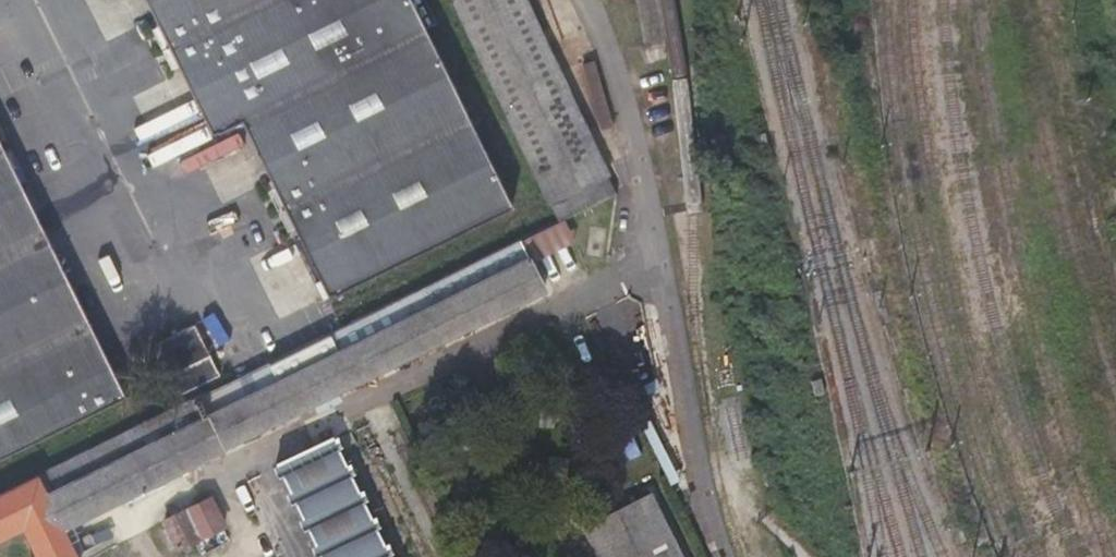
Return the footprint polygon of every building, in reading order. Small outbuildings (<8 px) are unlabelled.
[(296,225),(330,295),(510,206),(408,0),(149,0),(161,24),(156,27),(175,66),(181,63),(215,133),(245,119),(277,186),(272,189),(291,227),(296,225)] [(546,203),(555,222),(556,223),(615,194),(606,175),(607,174),(526,0),(453,0),(547,202),(546,203)] [(586,77),(589,88),(600,85),(597,74),(586,77)] [(600,85),(589,88),(592,98),(603,95),(600,85)] [(603,95),(592,98),(595,109),(606,106),(603,95)] [(606,106),(595,109),(598,119),(609,116),(606,106)] [(609,116),(598,119),(601,129),(612,127),(609,116)] [(123,396),(0,144),(0,457),(123,396)] [(520,238),(349,321),(358,341),(279,380),(269,361),(0,493),(0,539),(24,527),(39,556),(78,556),(64,527),(225,449),(224,446),(545,289),(520,238)] [(193,323),(152,343),(177,394),(218,374),(193,323)] [(382,410),(373,415),(378,425),(387,421),(382,410)] [(267,470),(308,556),(389,556),(333,439),(267,470)] [(211,495),(163,519),(177,546),(225,523),(211,495)] [(585,528),(599,556),(678,556),(648,497),(585,528)]
